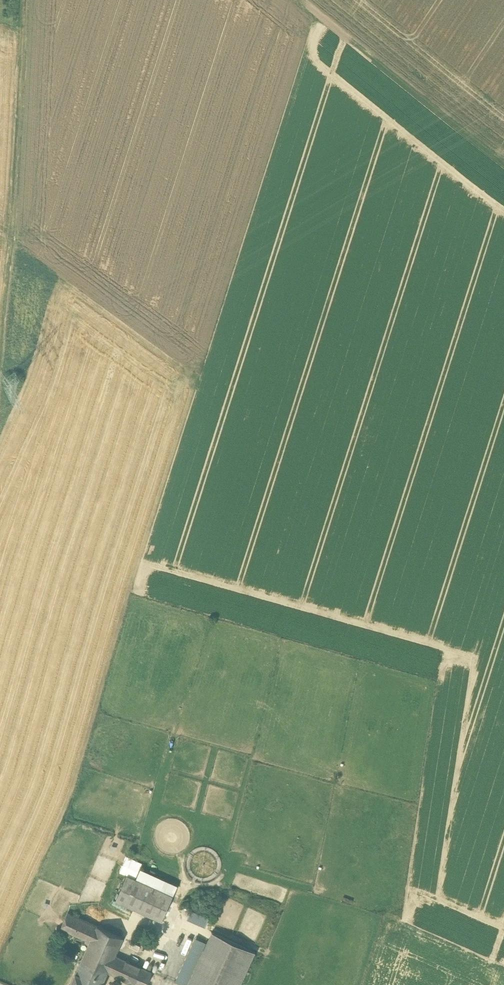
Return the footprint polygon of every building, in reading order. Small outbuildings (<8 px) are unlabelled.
[(140,870),(136,879),(172,896),(177,886),(140,870)] [(136,879),(127,875),(116,899),(161,919),(172,896),(136,879)] [(191,910),(189,916),(205,923),(208,918),(191,910)] [(97,925),(68,912),(67,912),(60,928),(61,928),(90,941),(97,925)] [(204,926),(205,923),(189,916),(188,919),(204,926)] [(123,937),(97,925),(90,941),(81,961),(107,972),(107,971),(115,955),(123,937)] [(187,984),(240,984),(255,952),(212,931),(187,984)] [(205,943),(195,938),(175,980),(186,984),(205,943)] [(135,952),(133,957),(149,964),(151,959),(135,952)] [(115,955),(107,971),(122,978),(121,978),(129,982),(130,981),(138,984),(146,984),(152,972),(151,971),(151,972),(115,955)] [(81,961),(80,963),(70,984),(101,984),(107,972),(81,961)]
